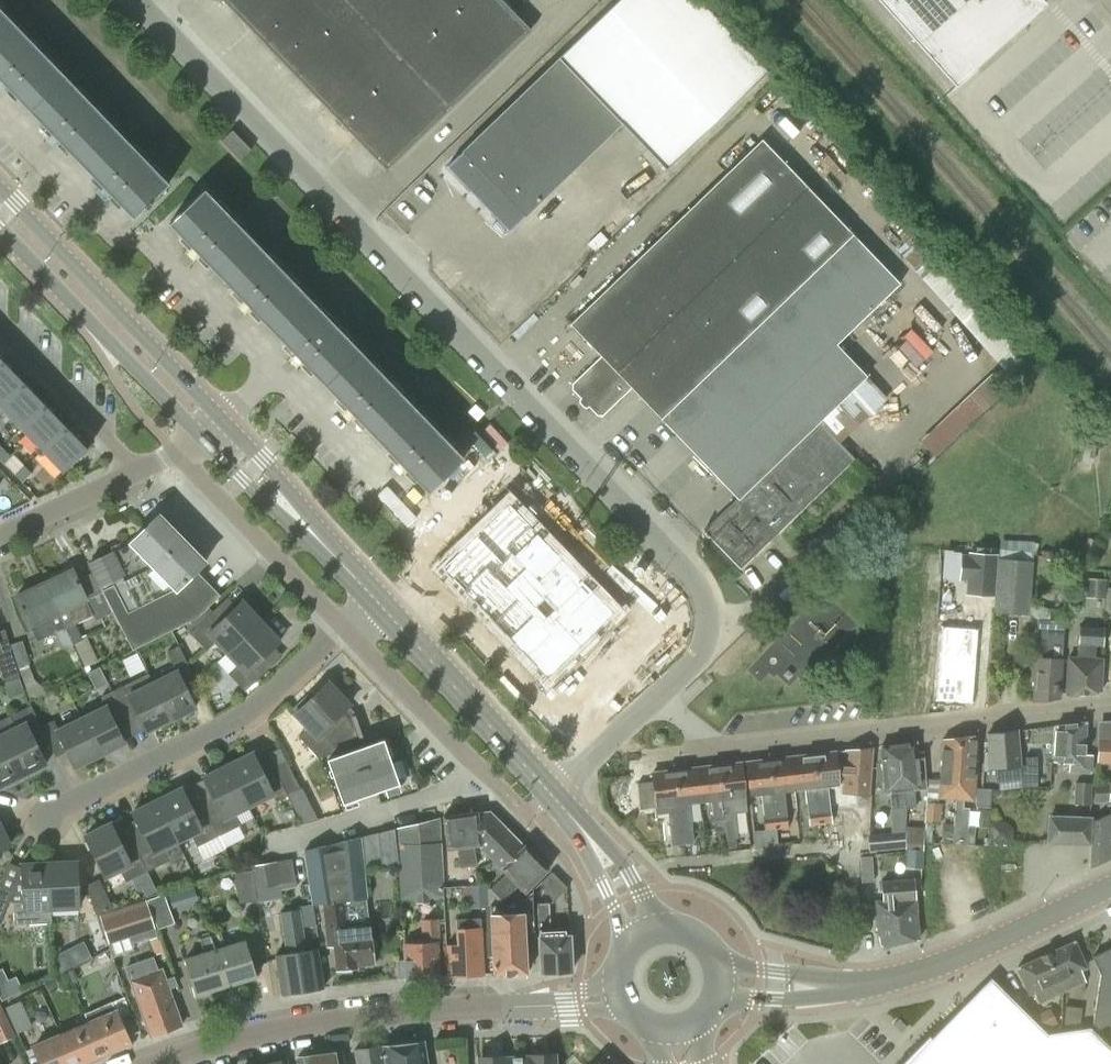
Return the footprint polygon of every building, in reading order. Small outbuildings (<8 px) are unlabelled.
[(501,0),(223,0),(387,170),(531,31),(501,0)] [(447,166),(510,232),(622,124),(665,169),(766,73),(724,26),(699,0),(620,0),(447,166)] [(957,89),(978,70),(969,61),(1035,3),(1033,0),(877,0),(957,89)] [(12,23),(0,10),(0,35),(12,23)] [(30,111),(64,77),(12,23),(0,35),(0,80),(30,111)] [(30,111),(81,165),(116,131),(64,77),(30,111)] [(221,141),(240,161),(251,150),(233,130),(221,141)] [(116,131),(81,165),(133,219),(168,185),(116,131)] [(632,389),(707,467),(835,344),(836,345),(837,345),(900,284),(762,140),(570,324),(601,357),(572,384),(572,390),(581,399),(580,400),(580,404),(584,408),(589,408),(597,416),(603,416),(632,389)] [(613,240),(662,194),(646,177),(598,223),(613,240)] [(169,224),(221,278),(256,245),(204,191),(169,224)] [(221,278),(273,332),(308,298),(256,245),(221,278)] [(944,265),(927,281),(1011,369),(1028,353),(944,265)] [(273,332),(325,385),(359,352),(308,298),(273,332)] [(903,341),(922,362),(936,349),(916,328),(903,341)] [(835,344),(707,467),(738,499),(704,531),(741,569),(855,459),(820,422),(867,377),(837,345),(836,345),(835,344)] [(325,385),(376,439),(411,406),(359,352),(325,385)] [(0,364),(0,406),(24,383),(3,361),(0,364)] [(0,406),(0,407),(21,429),(45,405),(24,383),(0,406)] [(41,451),(66,427),(45,405),(21,429),(41,451)] [(411,406),(376,439),(428,493),(463,460),(411,406)] [(63,473),(88,450),(66,427),(41,451),(63,473)] [(1095,460),(1097,449),(1110,451),(1110,437),(1086,433),(1082,458),(1095,460)] [(1,447),(0,449),(0,459),(4,463),(11,457),(1,447)] [(15,475),(22,482),(31,473),(25,466),(15,475)] [(196,571),(205,563),(160,515),(132,543),(89,564),(132,650),(198,619),(220,596),(196,571)] [(477,584),(583,693),(650,627),(542,519),(477,584)] [(1051,609),(1036,603),(1029,603),(1032,552),(1000,549),(996,609),(1028,611),(1038,621),(1033,702),(1059,698),(1064,623),(1050,622),(1051,609)] [(962,556),(960,578),(969,578),(967,594),(993,596),(995,554),(970,553),(970,556),(962,556)] [(44,583),(71,641),(81,636),(75,623),(92,615),(85,600),(71,570),(44,583)] [(1087,579),(1086,598),(1105,598),(1106,580),(1087,579)] [(68,653),(75,650),(71,641),(44,583),(16,597),(37,641),(55,633),(63,650),(66,648),(68,653)] [(103,592),(85,600),(92,615),(94,620),(112,611),(103,592)] [(216,641),(227,653),(261,622),(242,602),(223,619),(214,610),(190,633),(207,650),(216,641)] [(806,607),(755,673),(764,680),(772,669),(795,686),(838,631),(806,607)] [(261,622),(227,653),(238,665),(228,674),(245,691),(269,669),(260,660),(279,642),(261,622)] [(1069,658),(1066,697),(1099,693),(1101,660),(1095,660),(1096,646),(1103,646),(1104,627),(1079,626),(1077,659),(1069,658)] [(943,627),(938,702),(975,705),(981,630),(943,627)] [(71,641),(75,650),(84,668),(98,661),(85,635),(81,636),(71,641)] [(10,645),(30,700),(45,694),(43,687),(34,680),(28,664),(31,663),(23,641),(10,645)] [(177,672),(153,684),(171,720),(195,708),(185,687),(196,681),(179,647),(167,652),(177,672)] [(3,683),(20,678),(10,650),(0,655),(0,674),(3,683)] [(124,686),(112,692),(125,716),(136,711),(138,716),(146,732),(171,720),(153,684),(148,674),(124,686)] [(307,702),(304,698),(293,708),(297,712),(295,714),(308,728),(298,737),(319,758),(363,743),(353,716),(348,718),(342,711),(349,705),(328,682),(307,702)] [(106,707),(81,719),(99,755),(124,743),(114,722),(125,716),(112,692),(101,697),(106,707)] [(0,722),(0,734),(1,736),(21,777),(46,765),(37,747),(35,741),(45,736),(41,727),(31,706),(10,717),(0,722)] [(41,727),(45,736),(53,752),(64,746),(75,768),(99,755),(81,719),(58,730),(53,721),(41,727)] [(1069,772),(1092,773),(1094,755),(1085,754),(1087,724),(1055,727),(1053,762),(1069,763),(1069,772)] [(985,753),(983,771),(994,769),(996,791),(1042,787),(1041,766),(1038,766),(1037,756),(1026,756),(1026,766),(1020,767),(1017,732),(987,735),(989,753),(985,753)] [(21,777),(1,736),(0,736),(0,787),(21,777)] [(964,808),(964,801),(974,802),(979,736),(960,738),(955,800),(953,825),(951,844),(966,845),(968,826),(969,808),(964,808)] [(938,799),(955,800),(960,738),(943,740),(938,799)] [(1098,739),(1097,764),(1110,764),(1110,740),(1098,739)] [(383,741),(360,749),(328,760),(343,804),(398,784),(383,741)] [(900,745),(905,809),(905,818),(910,818),(909,808),(916,807),(914,790),(926,789),(922,753),(917,754),(915,743),(900,745)] [(889,793),(892,810),(905,809),(900,745),(880,747),(881,762),(876,763),(877,777),(876,777),(877,783),(884,782),(885,793),(889,793)] [(843,785),(842,793),(869,795),(872,748),(845,751),(843,785)] [(828,787),(843,785),(845,751),(812,755),(821,825),(833,823),(828,787)] [(253,754),(228,766),(249,807),(273,795),(276,802),(288,796),(276,771),(264,777),(256,760),(253,754)] [(804,789),(810,825),(810,826),(821,825),(812,755),(791,758),(795,791),(804,789)] [(791,758),(768,761),(778,846),(779,846),(777,829),(788,828),(784,792),(795,791),(791,758)] [(778,846),(768,761),(746,763),(750,796),(761,794),(767,847),(778,846)] [(718,766),(726,833),(728,848),(737,848),(736,839),(738,838),(735,813),(746,811),(740,764),(718,766)] [(289,765),(276,771),(288,796),(301,823),(317,819),(302,788),(301,789),(289,765)] [(215,801),(204,807),(224,850),(225,849),(219,836),(240,826),(234,814),(249,807),(228,766),(204,778),(215,801)] [(715,835),(726,833),(718,766),(696,769),(700,802),(711,801),(715,835)] [(688,804),(700,802),(696,769),(674,772),(682,844),(693,843),(688,804)] [(672,845),(682,844),(674,772),(651,774),(652,782),(638,783),(641,809),(655,808),(667,806),(672,845)] [(1074,804),(1091,805),(1092,782),(1074,782),(1074,804)] [(1109,801),(1110,784),(1095,784),(1093,803),(1106,803),(1105,801),(1109,801)] [(992,807),(993,787),(981,786),(980,806),(992,807)] [(182,789),(157,801),(177,842),(192,835),(197,847),(204,860),(224,850),(204,807),(193,812),(182,789)] [(144,836),(133,842),(147,871),(169,861),(163,849),(177,842),(157,801),(132,813),(144,836)] [(925,824),(940,825),(942,803),(927,802),(925,824)] [(859,824),(869,825),(870,813),(860,813),(859,824)] [(1110,813),(1094,821),(1091,865),(1110,856),(1110,852),(1108,839),(1110,837),(1110,814),(1110,813)] [(480,847),(502,870),(525,846),(523,845),(522,847),(489,814),(476,816),(480,847)] [(479,846),(480,847),(476,816),(465,817),(465,815),(444,817),(448,850),(457,849),(459,868),(477,866),(475,847),(479,846)] [(397,828),(401,900),(445,899),(441,818),(397,828)] [(1090,820),(1050,818),(1049,842),(1089,844),(1090,820)] [(1015,820),(993,819),(991,851),(1005,851),(1003,884),(1038,886),(1041,839),(1014,837),(1015,820)] [(147,871),(133,842),(122,847),(110,824),(85,836),(105,878),(120,870),(126,882),(147,871)] [(869,836),(870,851),(906,848),(904,825),(897,826),(897,833),(869,836)] [(10,846),(0,826),(0,851),(10,846)] [(925,837),(908,836),(908,839),(907,848),(907,849),(924,850),(924,848),(924,840),(925,837)] [(308,873),(312,904),(312,906),(314,905),(323,904),(344,902),(367,900),(360,839),(306,852),(308,873)] [(525,846),(502,870),(506,874),(490,889),(502,901),(518,886),(524,892),(547,869),(525,846)] [(906,868),(912,868),(923,868),(924,850),(907,849),(907,851),(906,868)] [(255,865),(251,866),(255,887),(255,889),(280,884),(280,881),(276,861),(255,865)] [(77,862),(49,863),(51,909),(79,907),(77,862)] [(51,909),(49,863),(22,865),(23,902),(14,903),(15,925),(52,923),(51,909)] [(236,873),(234,873),(240,904),(257,901),(255,887),(251,866),(251,870),(236,873)] [(541,881),(553,901),(566,888),(550,872),(541,881)] [(463,874),(444,875),(445,887),(463,886),(463,874)] [(113,909),(98,879),(87,885),(95,915),(96,914),(113,909)] [(883,903),(876,904),(879,944),(885,948),(919,940),(915,889),(914,880),(912,880),(881,883),(882,895),(883,903)] [(153,884),(143,889),(147,896),(157,891),(153,884)] [(470,885),(471,908),(488,907),(487,885),(470,885)] [(12,891),(0,886),(0,921),(12,891)] [(531,893),(525,898),(508,905),(489,906),(493,975),(526,973),(524,933),(533,932),(531,893)] [(175,923),(164,894),(147,900),(158,930),(175,923)] [(99,915),(108,943),(155,928),(146,900),(99,915)] [(344,902),(323,904),(328,947),(334,946),(337,970),(339,970),(343,973),(351,972),(354,968),(357,968),(357,966),(374,964),(370,927),(347,929),(344,902)] [(312,906),(312,904),(299,906),(300,909),(280,912),(286,954),(276,955),(282,994),(323,988),(318,949),(307,951),(303,928),(316,926),(314,905),(312,906)] [(537,904),(539,932),(539,936),(537,936),(539,973),(571,971),(569,934),(566,934),(566,930),(548,931),(548,926),(550,926),(549,904),(537,904)] [(446,947),(448,977),(483,975),(480,919),(455,920),(457,946),(446,947)] [(397,979),(440,977),(437,920),(422,921),(423,932),(403,933),(404,960),(396,961),(397,979)] [(221,933),(210,936),(226,987),(256,977),(244,941),(226,946),(221,933)] [(226,987),(210,936),(200,939),(204,953),(185,959),(196,996),(226,987)] [(104,937),(89,945),(95,956),(110,949),(104,937)] [(1074,942),(1046,955),(1063,992),(1087,981),(1082,972),(1087,969),(1074,942)] [(1075,1028),(1083,1036),(1110,1023),(1110,949),(1092,957),(1101,975),(1094,1020),(1075,1028)] [(1063,992),(1046,955),(1018,968),(1029,995),(1034,992),(1039,1003),(1063,992)] [(11,977),(6,966),(0,969),(0,987),(5,999),(26,991),(19,974),(11,977)] [(130,980),(150,1036),(182,1025),(162,969),(130,980)] [(1083,1038),(1037,1042),(982,988),(916,1055),(907,1063),(1109,1063),(1083,1038)] [(5,1008),(17,1034),(33,1027),(21,1001),(5,1008)] [(112,1003),(85,1014),(89,1023),(88,1024),(102,1055),(129,1043),(128,1040),(116,1012),(112,1003)] [(1082,1008),(1065,1006),(1064,1025),(1080,1024),(1082,1008)] [(1050,1008),(1035,1015),(1042,1031),(1057,1023),(1050,1008)] [(61,1035),(73,1063),(80,1063),(102,1055),(88,1024),(61,1035)] [(33,1047),(41,1063),(73,1063),(61,1035),(33,1047)] [(424,1041),(381,1047),(383,1063),(427,1063),(424,1041)] [(381,1047),(355,1051),(356,1063),(383,1063),(381,1047)] [(320,1055),(321,1063),(344,1063),(342,1051),(320,1055)] [(529,1055),(529,1063),(555,1063),(555,1054),(529,1055)] [(297,1058),(298,1063),(321,1063),(320,1055),(297,1058)] [(529,1055),(528,1055),(528,1058),(503,1059),(503,1057),(502,1057),(502,1063),(529,1063),(529,1055)]
